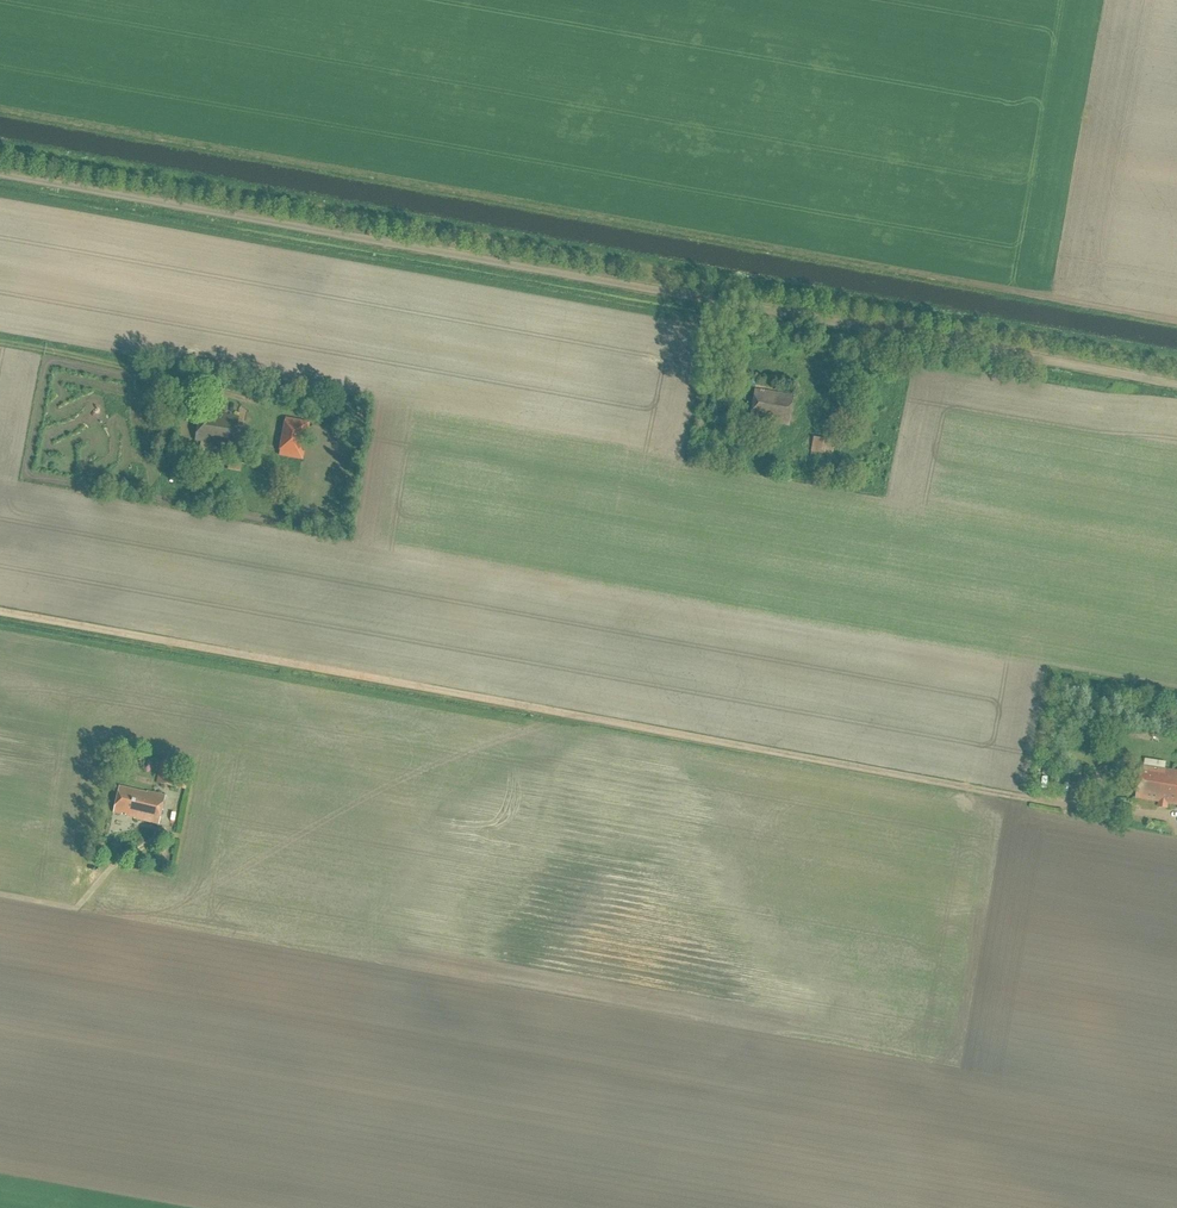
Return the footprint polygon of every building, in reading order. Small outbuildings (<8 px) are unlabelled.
[(789,426),(794,396),(763,390),(763,391),(754,389),(749,419),(789,426)] [(239,415),(200,409),(195,441),(201,442),(200,449),(210,450),(211,446),(233,450),(239,415)] [(280,449),(279,456),(302,460),(308,432),(310,422),(285,417),(279,448),(280,449)] [(811,438),(809,452),(830,455),(833,441),(811,438)] [(242,464),(230,461),(229,470),(241,472),(242,464)] [(1158,767),(1159,761),(1145,759),(1144,765),(1143,765),(1137,798),(1176,804),(1176,770),(1158,767)] [(1060,792),(1062,778),(1050,776),(1048,790),(1060,792)] [(158,823),(165,795),(148,790),(148,792),(120,785),(113,812),(158,823)]
